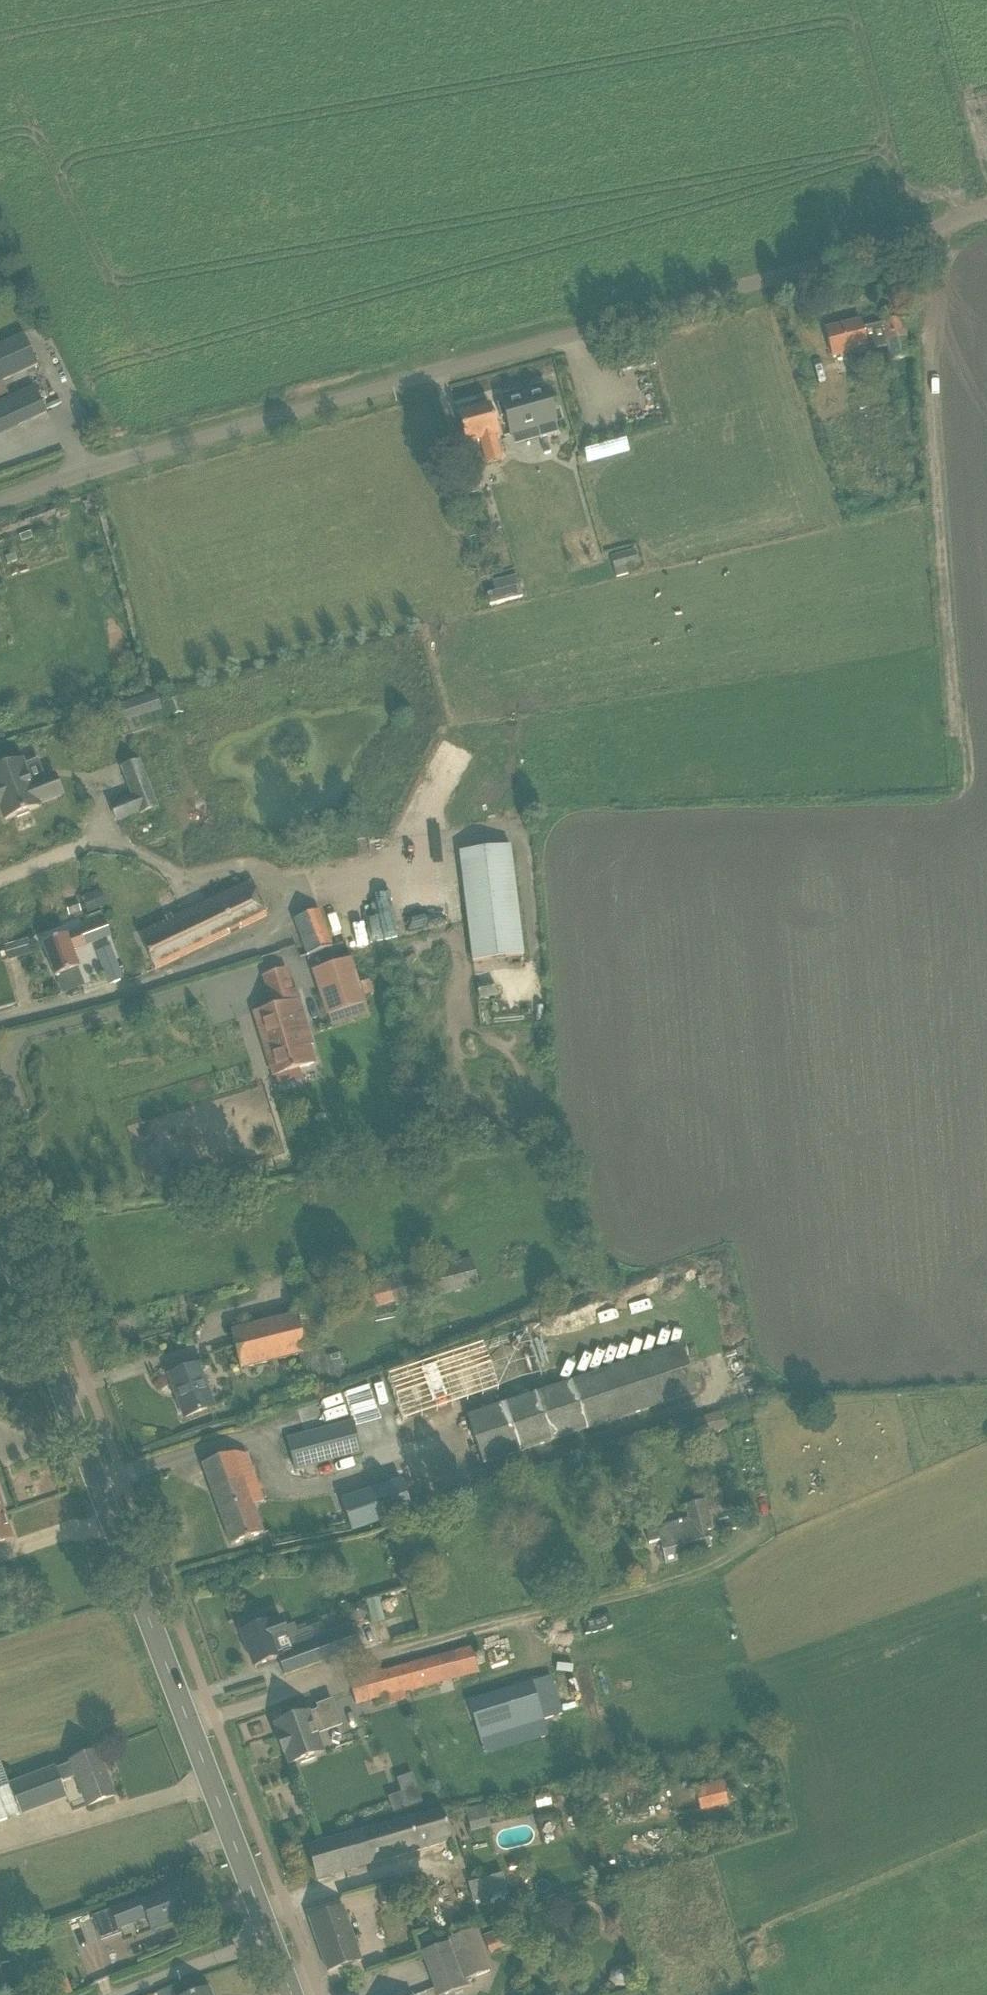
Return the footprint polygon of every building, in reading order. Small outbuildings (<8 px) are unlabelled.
[(849,355),(854,372),(873,367),(869,352),(886,348),(890,361),(911,356),(901,319),(863,328),(861,320),(825,329),(833,359),(849,355)] [(35,364),(21,333),(0,343),(0,381),(35,364)] [(46,413),(34,386),(0,401),(0,434),(46,413)] [(547,388),(501,401),(501,404),(497,405),(501,418),(505,417),(510,436),(537,429),(540,439),(558,433),(556,423),(557,423),(547,388)] [(481,442),(487,467),(503,462),(496,438),(498,437),(489,404),(458,413),(467,446),(481,442)] [(15,553),(5,557),(8,564),(17,561),(15,553)] [(487,583),(492,604),(523,596),(518,575),(487,583)] [(114,706),(120,724),(161,710),(156,692),(114,706)] [(63,725),(62,733),(81,727),(76,721),(68,720),(63,725)] [(109,804),(116,822),(139,813),(139,815),(159,808),(140,759),(120,767),(132,795),(109,804)] [(0,769),(0,806),(5,820),(16,816),(17,819),(30,814),(28,811),(39,807),(37,803),(62,794),(55,776),(46,779),(30,785),(23,765),(21,761),(0,769)] [(363,831),(354,832),(355,840),(364,839),(363,831)] [(458,853),(474,962),(525,955),(509,846),(458,853)] [(138,936),(155,969),(265,916),(249,882),(138,936)] [(82,899),(88,914),(107,906),(101,891),(82,899)] [(77,900),(63,906),(67,916),(81,911),(77,900)] [(292,921),(305,957),(343,944),(343,942),(330,946),(317,912),(292,921)] [(62,938),(43,945),(62,995),(85,986),(72,952),(86,947),(111,937),(105,921),(66,936),(62,938)] [(27,943),(4,949),(8,961),(30,955),(27,943)] [(95,951),(104,974),(121,967),(112,944),(95,951)] [(358,951),(351,954),(356,966),(362,963),(358,951)] [(350,958),(313,970),(328,1016),(365,1004),(350,958)] [(284,1003),(254,1012),(274,1077),(276,1076),(300,1069),(312,1065),(306,1046),(311,1044),(295,991),(291,993),(284,969),(264,975),(271,998),(281,995),(284,1003)] [(363,1286),(369,1309),(396,1302),(397,1306),(479,1285),(472,1257),(363,1286)] [(296,1358),(303,1388),(332,1381),(316,1313),(232,1333),(240,1370),(296,1358)] [(537,1327),(399,1379),(417,1425),(552,1373),(537,1327)] [(681,1345),(467,1416),(483,1465),(697,1394),(681,1345)] [(169,1376),(185,1417),(216,1405),(201,1364),(169,1376)] [(690,1420),(695,1435),(713,1429),(714,1432),(727,1428),(722,1411),(690,1420)] [(287,1438),(296,1471),(361,1453),(352,1420),(287,1438)] [(221,1458),(202,1465),(231,1545),(250,1538),(261,1534),(265,1533),(255,1505),(235,1452),(221,1458)] [(341,1499),(352,1532),(411,1512),(400,1479),(341,1499)] [(713,1529),(746,1520),(743,1507),(724,1513),(717,1491),(704,1494),(705,1498),(686,1504),(690,1519),(645,1531),(649,1543),(660,1540),(666,1563),(677,1560),(675,1555),(711,1545),(707,1529),(713,1528),(713,1529)] [(13,1540),(4,1514),(5,1514),(5,1513),(0,1514),(0,1545),(13,1540)] [(351,1605),(348,1612),(350,1619),(357,1622),(365,1619),(368,1613),(366,1606),(359,1602),(351,1605)] [(278,1658),(284,1674),(359,1646),(351,1624),(325,1634),(326,1639),(293,1651),(280,1618),(241,1632),(254,1666),(278,1658)] [(349,1680),(355,1703),(477,1670),(471,1647),(349,1680)] [(469,1700),(480,1739),(562,1715),(550,1676),(469,1700)] [(285,1752),(289,1764),(299,1760),(300,1763),(313,1758),(312,1755),(322,1752),(315,1734),(340,1725),(331,1700),(316,1705),(318,1710),(308,1713),(307,1712),(275,1724),(279,1736),(277,1737),(283,1752),(285,1752)] [(56,1768),(9,1785),(20,1813),(67,1796),(62,1783),(77,1778),(87,1806),(114,1796),(97,1752),(70,1762),(71,1763),(56,1769),(56,1768)] [(0,1764),(0,1821),(20,1813),(9,1785),(1,1763),(0,1764)] [(388,1795),(392,1809),(420,1802),(413,1772),(397,1776),(401,1792),(388,1795)] [(721,1779),(694,1786),(701,1811),(728,1803),(721,1779)] [(482,1805),(465,1810),(468,1820),(469,1823),(486,1818),(482,1805)] [(308,1846),(318,1880),(337,1874),(385,1859),(386,1860),(449,1841),(440,1810),(328,1841),(308,1846)] [(471,1882),(477,1902),(510,1891),(503,1871),(471,1882)] [(376,1889),(379,1904),(422,1895),(418,1881),(376,1889)] [(94,1917),(91,1918),(100,1941),(102,1940),(120,1933),(118,1927),(146,1917),(151,1929),(181,1918),(171,1892),(152,1899),(141,1903),(140,1899),(111,1910),(94,1917)] [(309,1918),(327,1972),(361,1961),(355,1942),(343,1907),(328,1912),(309,1918)] [(438,1994),(447,1994),(469,1988),(467,1980),(491,1972),(476,1930),(448,1939),(449,1944),(424,1953),(438,1994)] [(485,1936),(491,1952),(507,1946),(501,1930),(485,1936)] [(611,1971),(610,1980),(615,1987),(623,1987),(630,1983),(631,1974),(626,1967),(617,1966),(611,1971)]
